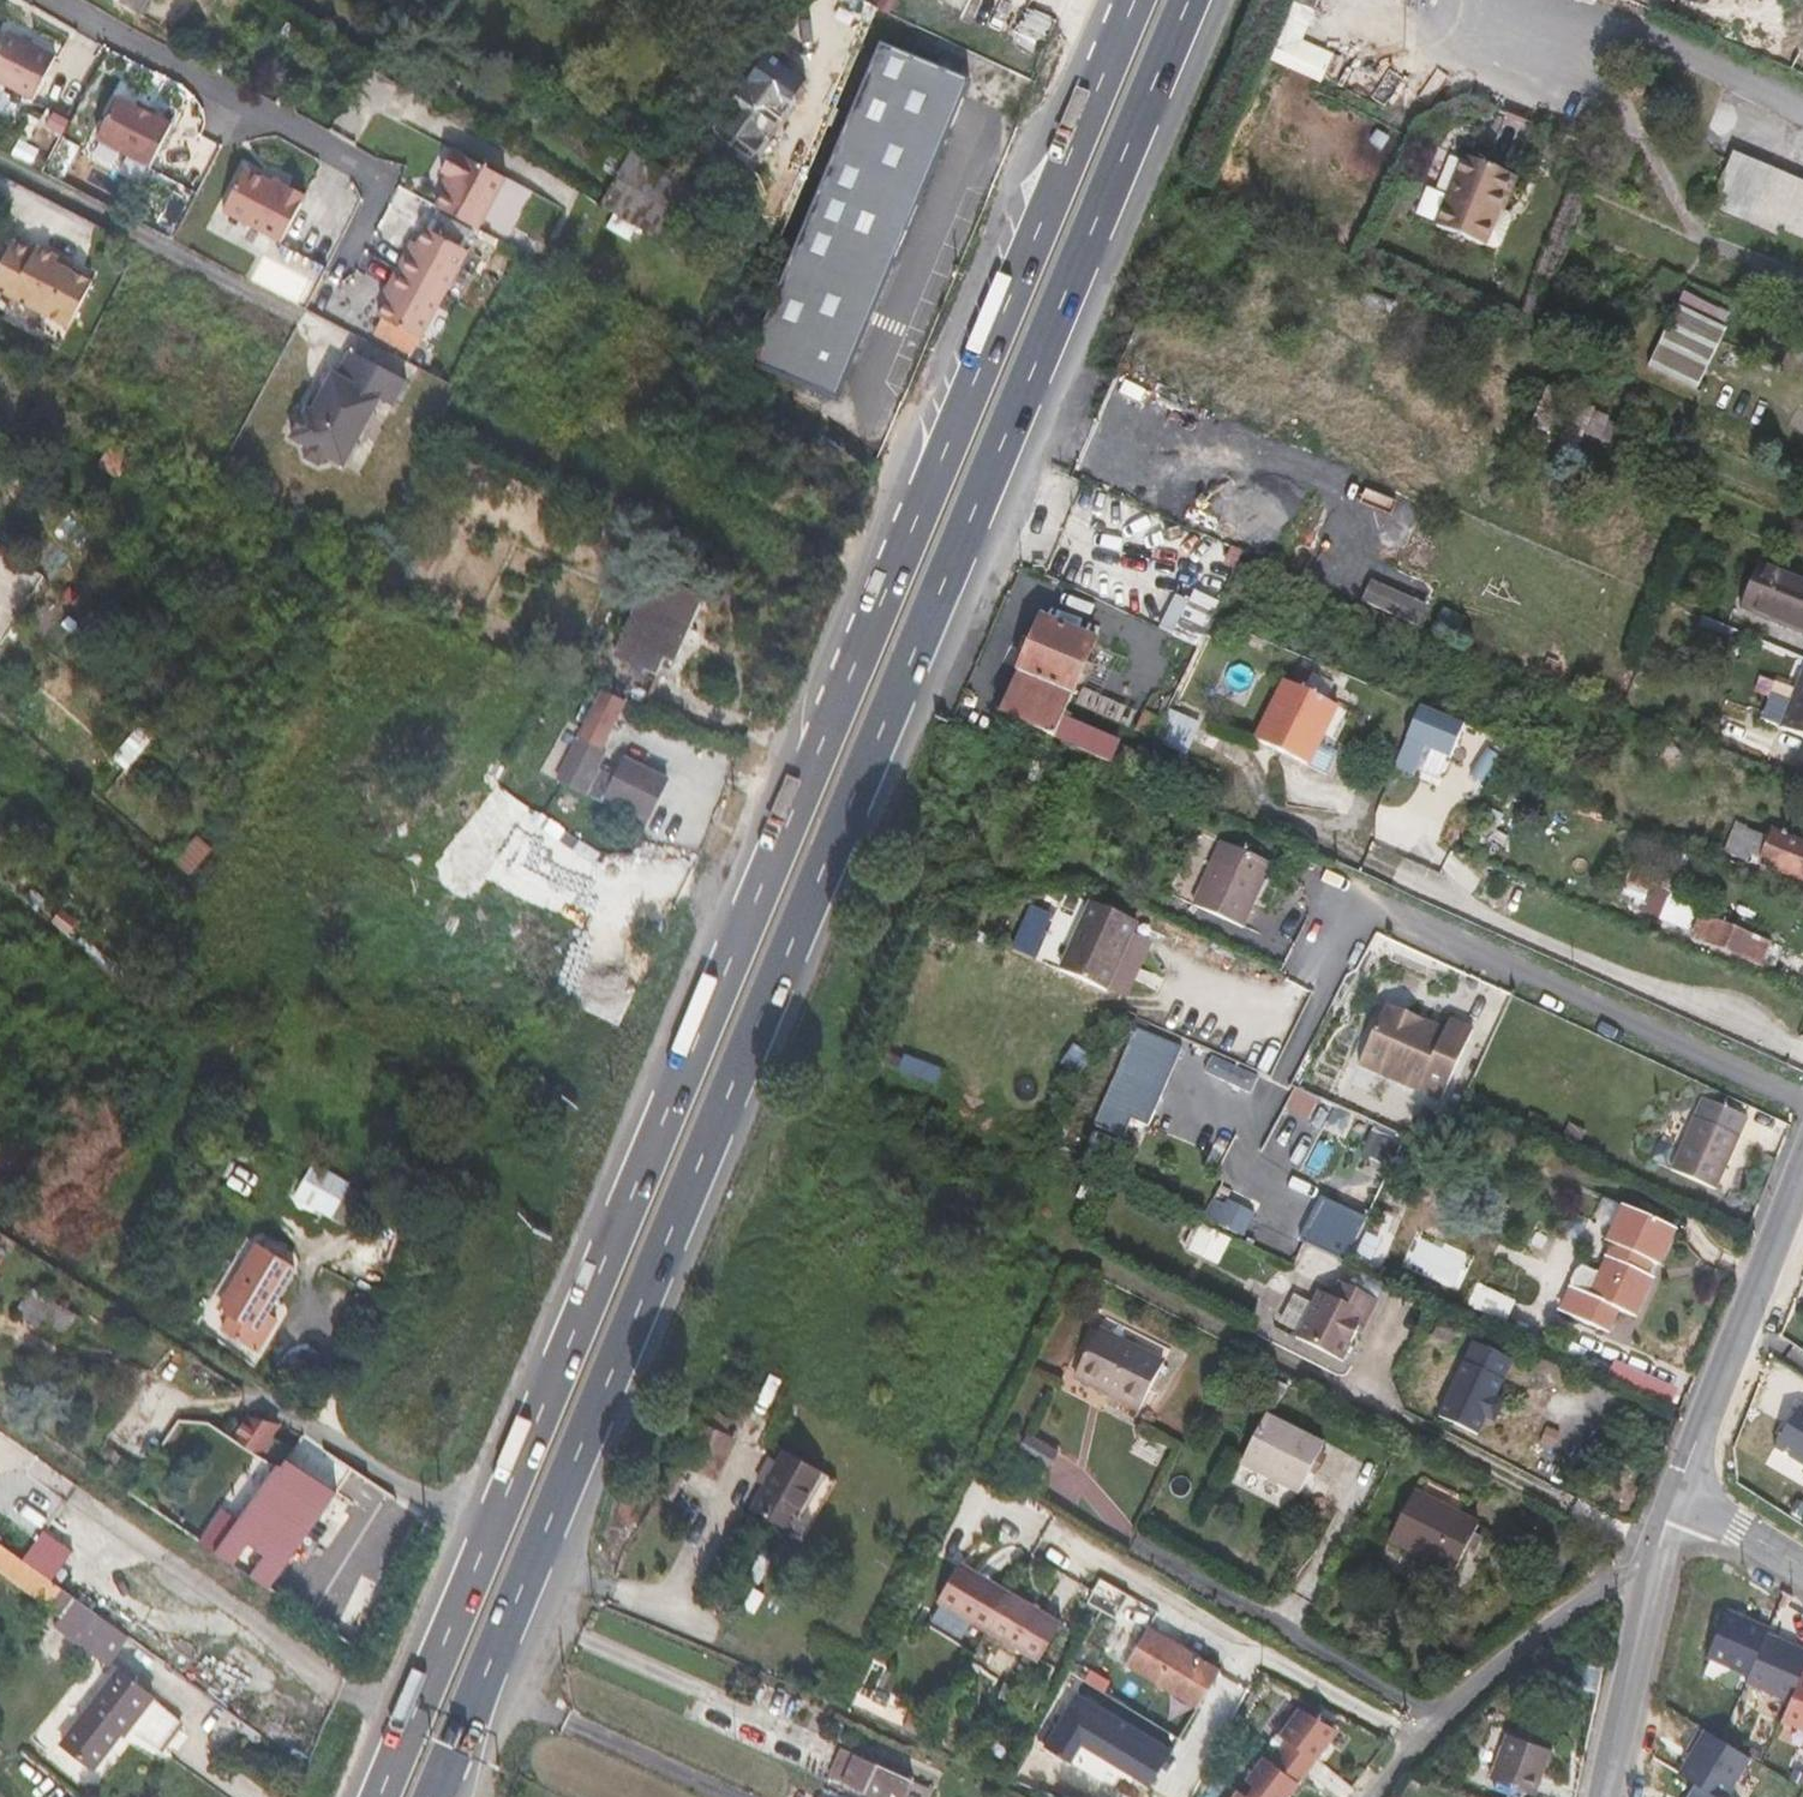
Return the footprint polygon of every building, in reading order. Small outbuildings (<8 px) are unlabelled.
[(147,0),(115,0),(139,14),(147,0)] [(1290,0),(1315,10),(1319,0),(1290,0)] [(307,31),(283,17),(276,28),(301,42),(307,31)] [(7,30),(0,43),(0,83),(36,101),(58,56),(7,30)] [(804,74),(764,47),(706,133),(746,160),(804,74)] [(932,179),(970,87),(882,51),(816,211),(797,202),(785,230),(805,238),(752,365),(840,402),(932,179)] [(96,140),(152,170),(175,124),(151,111),(138,104),(120,94),(96,140)] [(140,99),(138,104),(151,111),(153,107),(140,99)] [(445,190),(435,209),(479,231),(507,178),(455,148),(441,173),(447,176),(452,178),(445,190)] [(632,149),(604,208),(659,233),(686,175),(632,149)] [(1733,151),(1709,206),(1802,247),(1802,182),(1733,151)] [(1449,192),(1462,161),(1450,156),(1437,187),(1449,192)] [(1518,178),(1464,157),(1436,227),(1487,248),(1501,211),(1506,198),(1509,200),(1518,178)] [(246,167),(220,212),(284,245),(310,194),(286,181),(283,186),(272,180),(246,167)] [(272,180),(283,186),(286,181),(274,175),(272,180)] [(445,190),(452,178),(447,176),(441,188),(445,190)] [(1501,211),(1487,248),(1496,252),(1503,249),(1514,221),(1511,215),(1501,211)] [(396,269),(446,295),(468,253),(424,229),(417,242),(411,254),(405,251),(396,269)] [(0,263),(0,289),(68,326),(92,281),(55,261),(58,256),(37,245),(34,250),(13,239),(0,263)] [(411,240),(405,251),(411,254),(417,242),(411,240)] [(422,339),(446,295),(396,269),(387,286),(392,288),(386,300),(378,316),(381,317),(371,338),(412,358),(422,339)] [(1662,270),(1647,307),(1671,318),(1688,281),(1662,270)] [(392,288),(387,286),(381,297),(386,300),(392,288)] [(1685,292),(1678,306),(1649,367),(1696,390),(1726,329),(1724,328),(1730,315),(1730,312),(1721,308),(1720,310),(1685,292)] [(329,461),(331,457),(346,464),(381,397),(393,404),(407,378),(352,350),(339,375),(333,372),(313,411),(308,408),(293,437),(307,444),(305,448),(308,456),(321,464),(329,461)] [(1549,387),(1531,427),(1549,434),(1561,440),(1579,448),(1585,434),(1600,440),(1611,416),(1578,401),(1567,395),(1549,387)] [(74,448),(80,438),(66,429),(60,439),(74,448)] [(1629,431),(1619,454),(1644,466),(1654,442),(1629,431)] [(113,443),(100,465),(119,476),(132,454),(113,443)] [(0,554),(0,574),(11,557),(2,551),(0,554)] [(1802,634),(1802,578),(1759,560),(1740,609),(1802,634)] [(650,571),(614,655),(599,691),(600,692),(627,701),(643,707),(658,673),(664,657),(676,662),(705,594),(650,571)] [(1198,645),(1217,604),(1181,587),(1162,627),(1198,645)] [(1043,618),(999,715),(1111,764),(1121,742),(1065,718),(1098,641),(1043,618)] [(1299,663),(1291,677),(1327,697),(1334,683),(1299,663)] [(1781,729),(1802,738),(1802,675),(1781,729)] [(1339,706),(1285,679),(1255,740),(1309,767),(1339,706)] [(603,795),(649,818),(669,777),(624,755),(613,777),(598,769),(607,751),(603,749),(627,701),(600,692),(599,695),(558,780),(600,801),(603,795)] [(1406,740),(1453,760),(1467,730),(1419,709),(1406,740)] [(1164,720),(1144,711),(1135,731),(1155,740),(1164,720)] [(1201,727),(1171,713),(1157,742),(1187,756),(1201,727)] [(155,737),(140,726),(113,758),(127,770),(155,737)] [(1773,830),(1770,838),(1737,824),(1725,852),(1751,862),(1753,858),(1762,861),(1761,863),(1802,881),(1802,842),(1773,830)] [(212,848),(196,834),(173,861),(189,875),(212,848)] [(1273,864),(1221,841),(1192,906),(1244,929),(1273,864)] [(1651,883),(1632,876),(1624,895),(1636,900),(1632,909),(1639,911),(1651,883)] [(1651,883),(1639,911),(1660,920),(1671,892),(1651,883)] [(1139,923),(1091,901),(1059,971),(1107,993),(1139,923)] [(62,910),(52,921),(69,936),(78,922),(62,910)] [(1701,914),(1693,934),(1707,939),(1746,957),(1745,960),(1763,968),(1766,960),(1777,964),(1783,949),(1701,914)] [(1409,1013),(1387,1003),(1362,1057),(1386,1068),(1383,1075),(1441,1102),(1474,1030),(1451,1019),(1443,1036),(1412,1021),(1409,1013)] [(1141,1017),(1133,1014),(1123,1037),(1131,1041),(1102,1105),(1136,1120),(1150,1087),(1161,1092),(1181,1047),(1137,1027),(1141,1017)] [(1362,1057),(1359,1063),(1383,1075),(1386,1068),(1362,1057)] [(1531,1112),(1527,1121),(1542,1129),(1547,1121),(1531,1112)] [(1740,1136),(1695,1116),(1671,1170),(1716,1190),(1740,1136)] [(1571,1124),(1564,1136),(1580,1143),(1586,1132),(1571,1124)] [(311,1174),(317,1178),(333,1159),(326,1154),(316,1167),(313,1165),(308,1173),(311,1174)] [(317,1178),(311,1174),(294,1205),(329,1224),(346,1193),(317,1178)] [(1256,1214),(1230,1201),(1228,1206),(1216,1200),(1206,1221),(1217,1226),(1219,1223),(1245,1236),(1256,1214)] [(1678,1229),(1623,1204),(1606,1241),(1612,1244),(1606,1256),(1608,1257),(1601,1274),(1582,1266),(1578,1269),(1577,1271),(1574,1276),(1573,1281),(1574,1291),(1563,1313),(1601,1330),(1607,1318),(1614,1321),(1619,1310),(1635,1317),(1653,1277),(1648,1275),(1653,1263),(1660,1267),(1678,1229)] [(1176,1210),(1171,1218),(1194,1228),(1198,1221),(1176,1210)] [(1202,1225),(1190,1250),(1218,1264),(1230,1239),(1202,1225)] [(367,1244),(345,1232),(326,1267),(348,1279),(367,1244)] [(259,1244),(221,1310),(233,1317),(225,1330),(249,1344),(295,1265),(259,1244)] [(1306,1245),(1300,1258),(1308,1262),(1314,1249),(1306,1245)] [(1370,1300),(1335,1281),(1332,1285),(1369,1303),(1370,1300)] [(1517,1301),(1476,1282),(1465,1304),(1506,1324),(1517,1301)] [(1298,1340),(1334,1360),(1351,1330),(1353,1331),(1369,1303),(1332,1285),(1326,1297),(1320,1293),(1303,1328),(1298,1340)] [(1303,1328),(1320,1293),(1314,1290),(1295,1324),(1303,1328)] [(31,1320),(65,1340),(78,1316),(44,1296),(31,1320)] [(1303,1328),(1295,1324),(1289,1335),(1298,1340),(1303,1328)] [(1075,1375),(1142,1410),(1165,1363),(1099,1329),(1075,1375)] [(1511,1359),(1473,1341),(1438,1415),(1476,1433),(1484,1417),(1492,1420),(1501,1400),(1493,1396),(1511,1359)] [(1574,1405),(1534,1385),(1507,1440),(1547,1460),(1574,1405)] [(1269,1392),(1260,1408),(1310,1434),(1319,1416),(1309,1411),(1269,1392)] [(690,1465),(716,1478),(735,1439),(722,1432),(728,1420),(705,1402),(697,1418),(677,1459),(690,1465)] [(1801,1407),(1776,1448),(1802,1464),(1802,1408),(1801,1407)] [(1325,1445),(1266,1415),(1241,1464),(1300,1494),(1325,1445)] [(234,1438),(246,1447),(265,1421),(250,1417),(234,1438)] [(246,1447),(260,1456),(279,1425),(265,1421),(246,1447)] [(1060,1452),(1028,1433),(1027,1436),(1017,1430),(1009,1443),(1050,1468),(1060,1452)] [(264,1454),(282,1465),(293,1447),(275,1436),(264,1454)] [(823,1470),(785,1448),(778,1461),(764,1485),(751,1509),(784,1528),(793,1511),(798,1515),(823,1470)] [(778,1461),(769,1456),(755,1480),(764,1485),(778,1461)] [(270,1591),(338,1494),(289,1460),(283,1468),(280,1465),(241,1521),(226,1511),(203,1544),(270,1591)] [(1471,1500),(1423,1476),(1391,1539),(1456,1573),(1480,1526),(1462,1517),(1471,1500)] [(62,1615),(55,1625),(106,1664),(128,1635),(0,1543),(0,1570),(62,1615)] [(961,1562),(938,1602),(1038,1662),(1062,1621),(961,1562)] [(1088,1602),(1117,1619),(1130,1594),(1102,1577),(1088,1602)] [(1728,1611),(1709,1660),(1751,1677),(1769,1634),(1771,1628),(1728,1611)] [(1221,1671),(1149,1626),(1126,1663),(1199,1708),(1221,1671)] [(1769,1634),(1751,1677),(1749,1683),(1792,1702),(1802,1677),(1802,1649),(1769,1634)] [(118,1671),(61,1743),(94,1768),(125,1727),(130,1731),(130,1730),(161,1749),(182,1720),(118,1671)] [(1784,1720),(1802,1728),(1802,1677),(1792,1702),(1784,1720)] [(1173,1748),(1080,1692),(1049,1743),(1072,1758),(1084,1739),(1153,1781),(1173,1748)] [(1287,1741),(1313,1761),(1334,1732),(1301,1708),(1280,1737),(1287,1741)] [(836,1726),(832,1737),(842,1741),(847,1731),(836,1726)] [(1507,1731),(1490,1778),(1536,1795),(1553,1749),(1507,1731)] [(1683,1776),(1701,1787),(1718,1796),(1731,1796),(1754,1758),(1710,1731),(1683,1776)] [(1313,1761),(1287,1741),(1271,1763),(1297,1783),(1313,1761)] [(1081,1749),(1075,1765),(1114,1780),(1120,1764),(1081,1749)] [(913,1780),(876,1764),(875,1767),(854,1757),(850,1768),(837,1762),(831,1776),(880,1796),(906,1796),(913,1780)] [(1248,1796),(1286,1796),(1297,1783),(1271,1763),(1264,1758),(1247,1782),(1254,1788),(1248,1796)] [(1701,1787),(1695,1796),(1718,1796),(1701,1787)]
